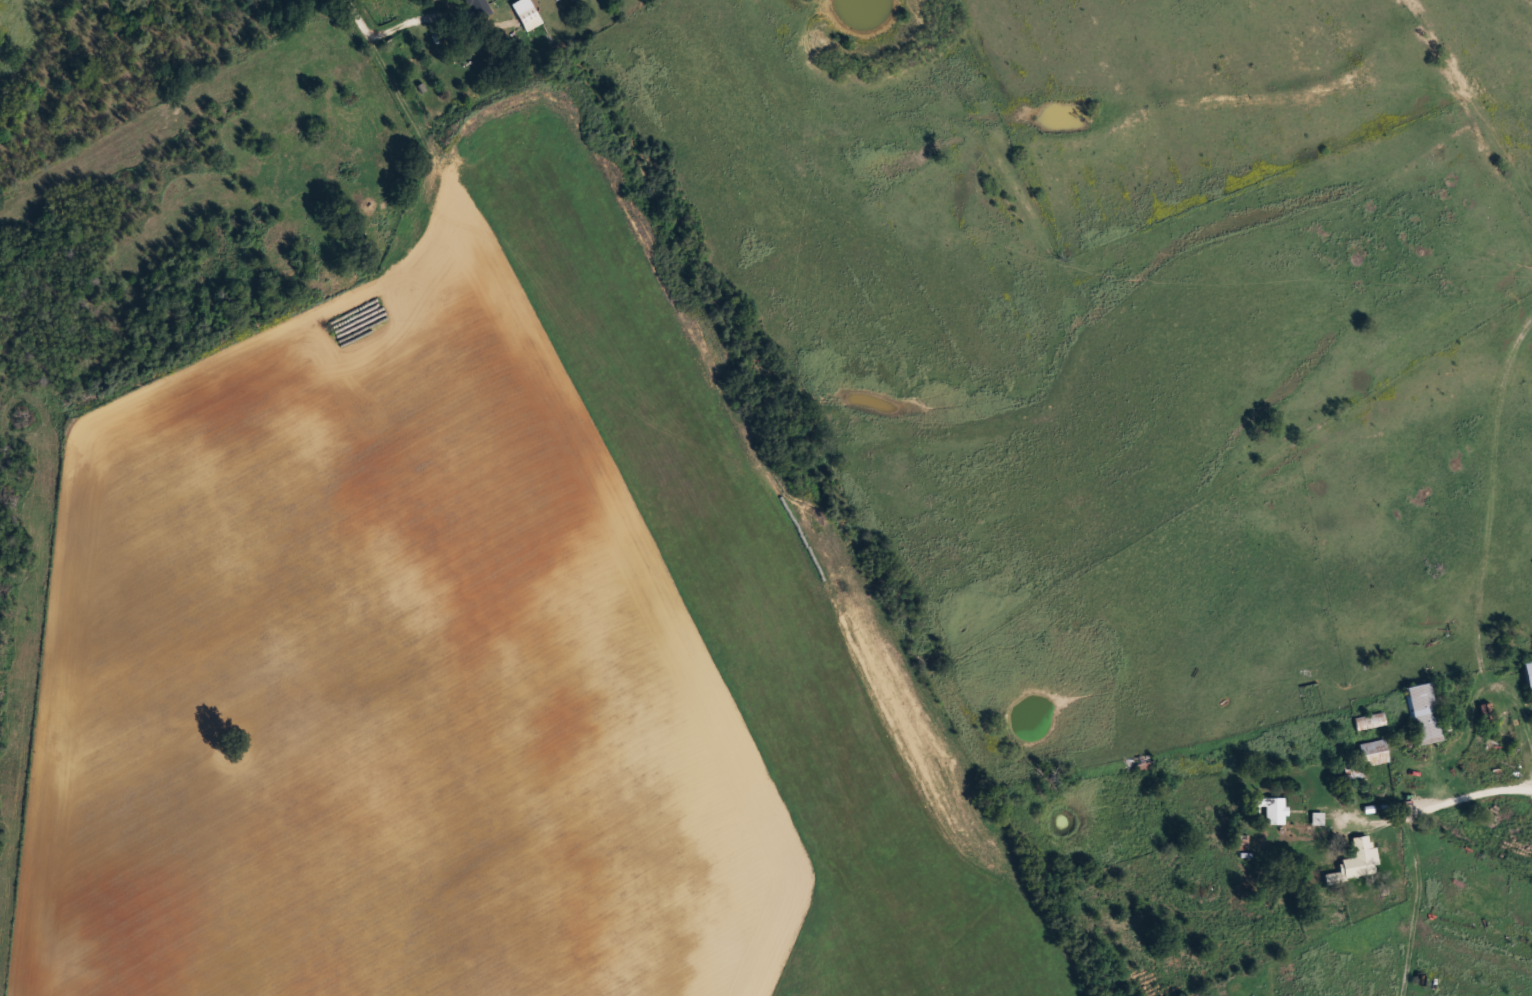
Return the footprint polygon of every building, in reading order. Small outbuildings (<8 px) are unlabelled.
[(471,20),(489,12),(483,0),(463,0),(471,20)] [(529,0),(510,0),(521,30),(538,23),(529,0)] [(1518,661),(1522,687),(1531,685),(1531,659),(1518,661)] [(1402,686),(1415,744),(1438,739),(1425,681),(1402,686)] [(1351,717),(1353,729),(1382,723),(1379,711),(1351,717)] [(1360,766),(1385,761),(1381,738),(1354,743),(1357,757),(1340,761),(1343,779),(1362,776),(1360,766)] [(1153,767),(1149,752),(1133,757),(1136,771),(1153,767)] [(1243,796),(1243,812),(1260,812),(1260,823),(1282,823),(1282,796),(1243,796)] [(1340,877),(1375,872),(1370,833),(1350,836),(1353,856),(1337,859),(1340,877)]
